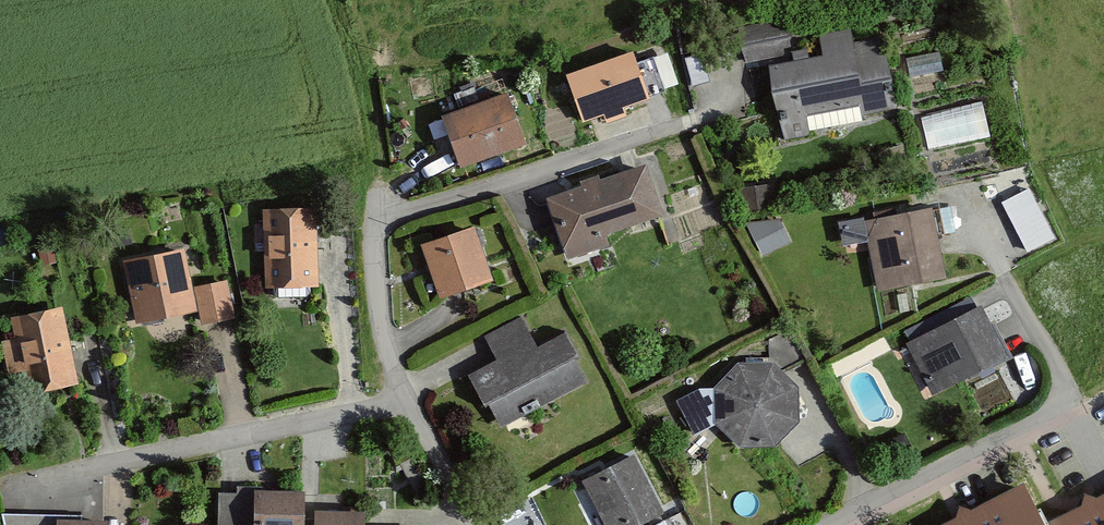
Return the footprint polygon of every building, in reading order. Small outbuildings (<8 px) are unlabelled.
[(787,20),(739,25),(743,60),(791,55),(787,20)] [(819,34),(822,56),(771,64),(782,137),(810,132),(808,120),(894,106),(883,34),(857,38),(855,28),(819,34)] [(634,51),(568,73),(583,119),(650,97),(634,51)] [(510,92),(443,115),(461,167),(528,145),(510,92)] [(648,160),(545,191),(564,257),(606,244),(603,233),(665,215),(648,160)] [(1031,183),(1002,198),(1029,251),(1058,236),(1031,183)] [(935,203),(836,217),(840,245),(870,241),(876,284),(945,275),(935,203)] [(264,205),(265,287),(278,287),(278,297),(308,296),(308,287),(319,287),(318,205),(264,205)] [(780,214),(751,226),(762,253),(791,241),(780,214)] [(475,225),(421,242),(440,298),(493,280),(475,225)] [(124,258),(135,322),(199,311),(201,324),(235,318),(228,279),(192,285),(185,248),(124,258)] [(978,292),(903,330),(936,394),(1011,355),(978,292)] [(62,306),(9,316),(14,339),(0,342),(7,374),(20,371),(26,399),(78,388),(62,306)] [(518,316),(483,335),(496,359),(472,373),(501,426),(590,378),(565,332),(536,348),(518,316)] [(739,359),(714,385),(714,422),(743,446),(778,443),(802,417),(800,383),(776,363),(739,359)] [(714,422),(714,385),(678,400),(693,427),(714,422)] [(580,482),(601,524),(645,524),(663,517),(635,457),(580,482)] [(941,524),(1059,524),(1054,516),(1039,480),(941,524)] [(255,486),(254,524),(305,524),(305,509),(306,487),(255,486)] [(1054,516),(1059,524),(1103,524),(1103,492),(1054,516)] [(48,508),(10,507),(10,524),(48,524),(48,508)] [(305,509),(305,524),(368,524),(367,509),(305,509)]
